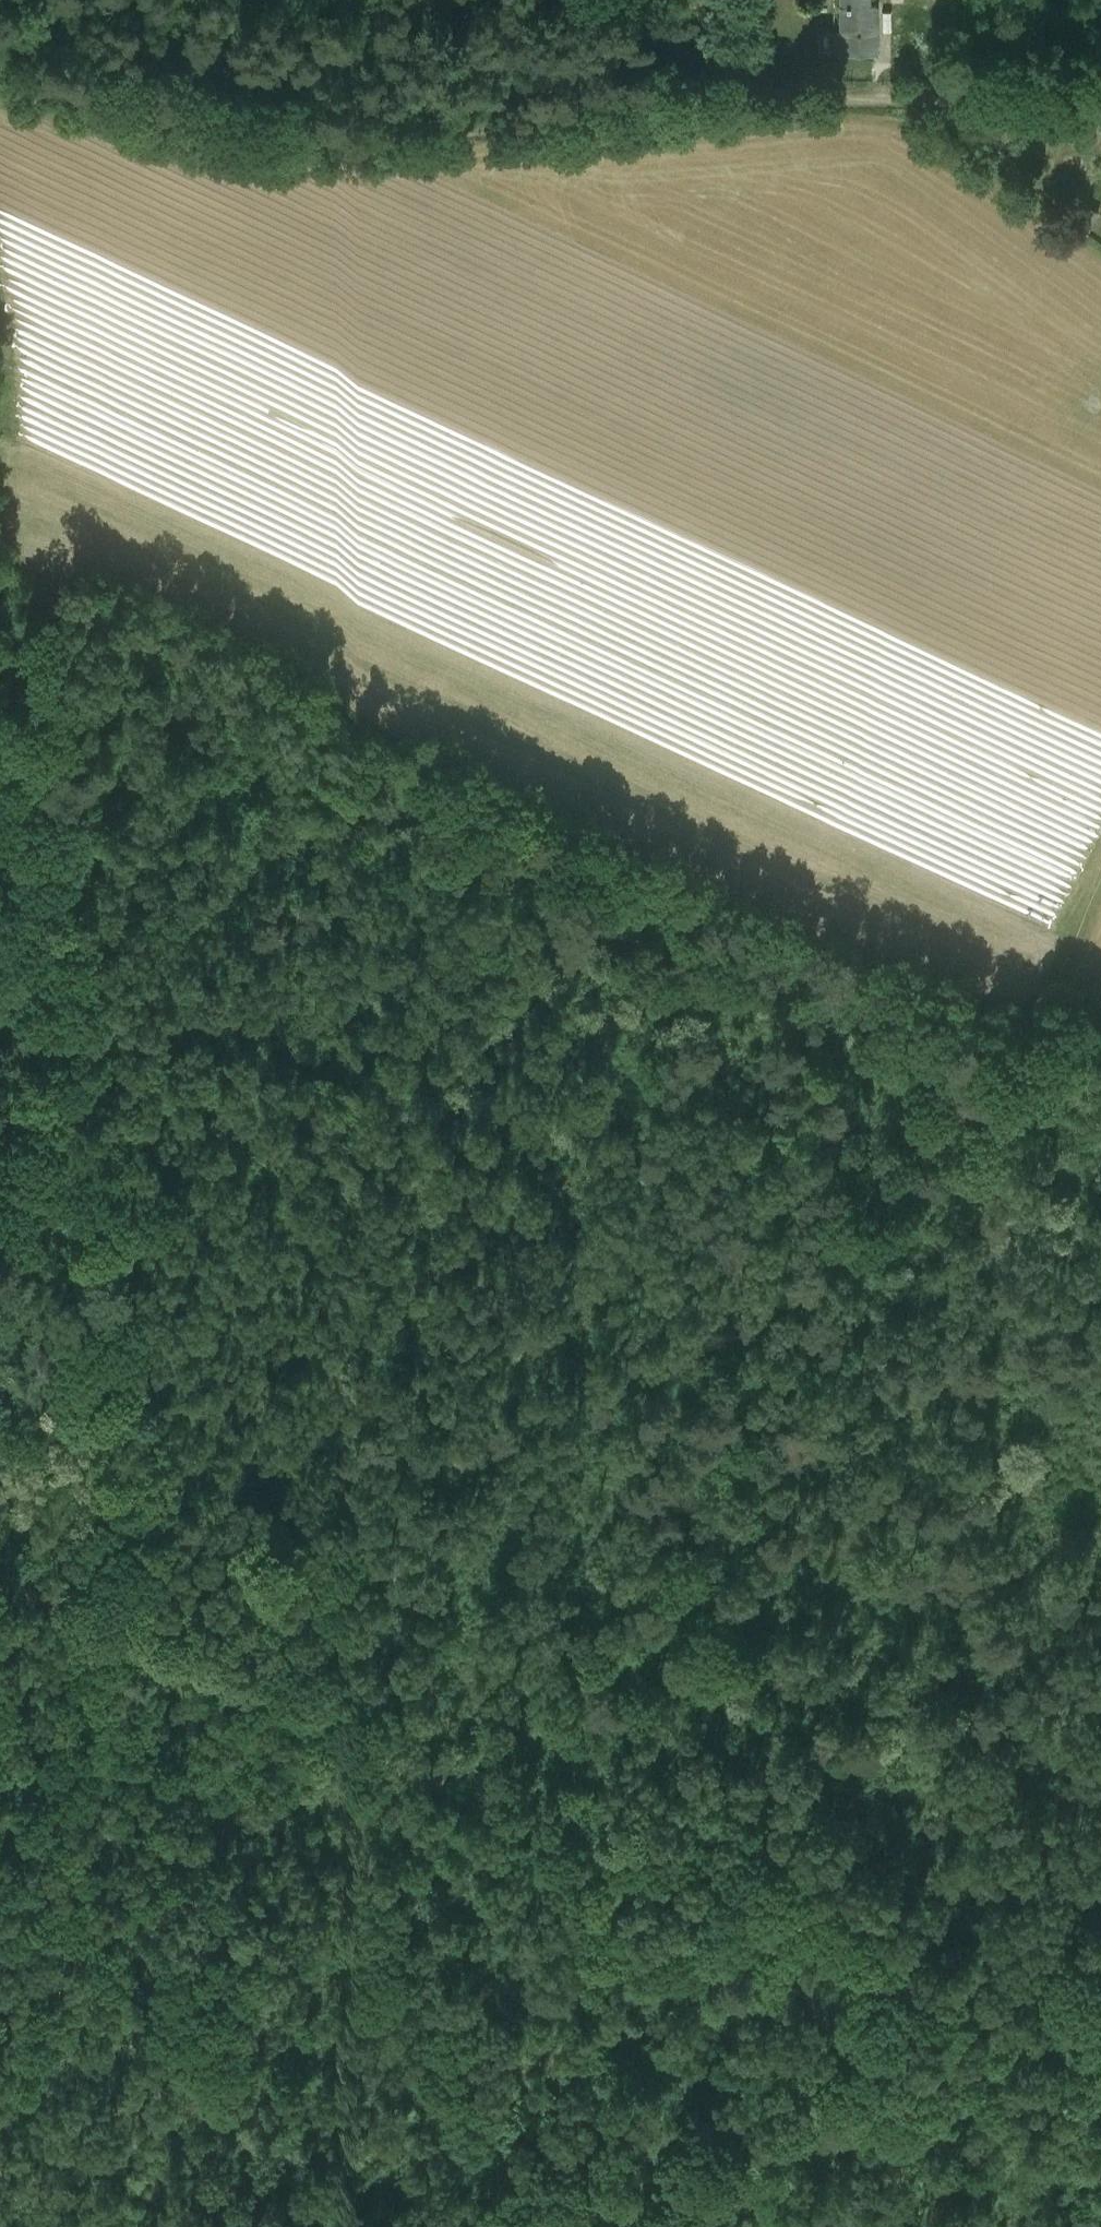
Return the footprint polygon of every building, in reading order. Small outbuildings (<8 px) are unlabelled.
[(843,40),(837,40),(837,59),(877,60),(878,15),(869,15),(870,0),(843,0),(843,40)]
